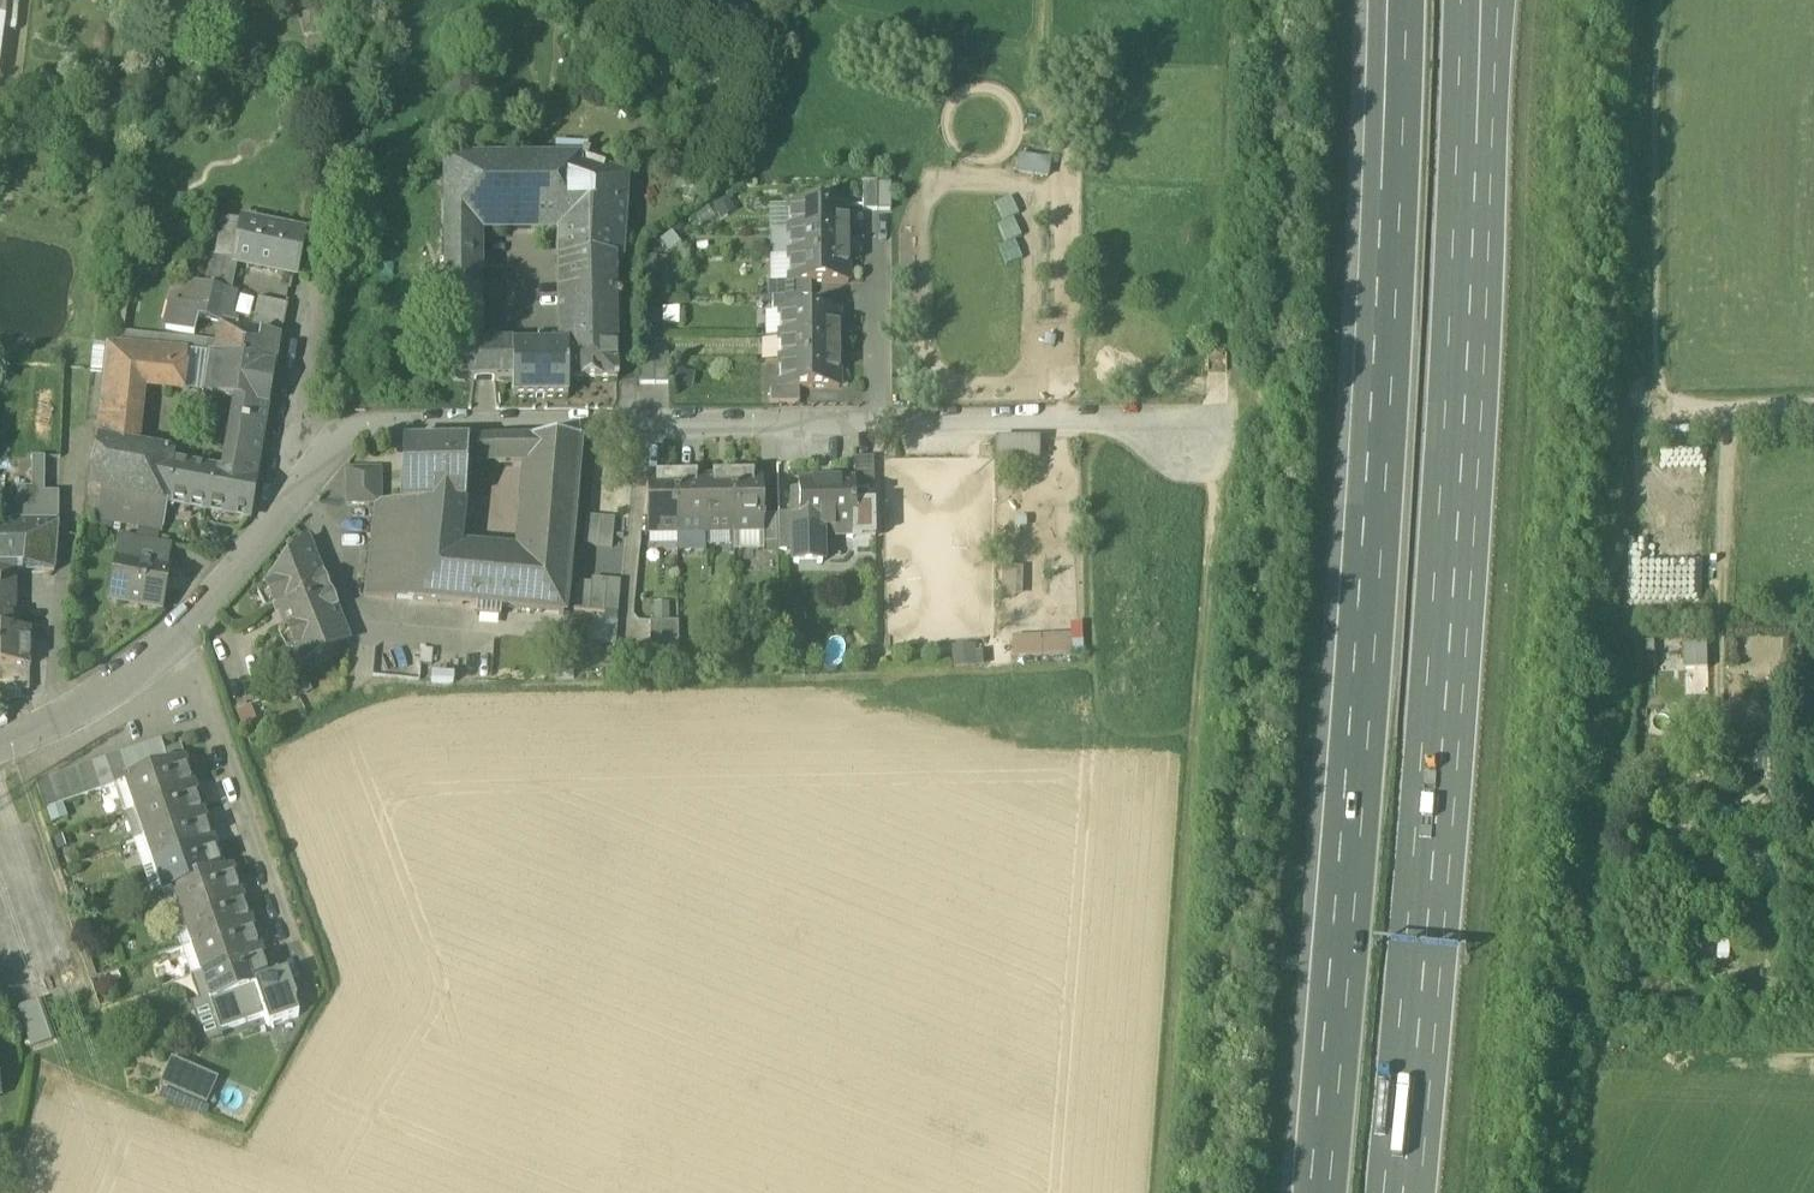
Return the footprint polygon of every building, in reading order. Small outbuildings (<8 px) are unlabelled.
[(1022,155),(1021,171),(1051,173),(1052,157),(1022,155)] [(555,163),(444,164),(445,230),(475,230),(554,230),(555,163)] [(625,180),(581,163),(555,163),(554,230),(563,230),(565,351),(567,351),(567,353),(616,354),(615,264),(623,263),(627,181),(625,180)] [(877,183),(862,183),(862,212),(877,212),(877,185),(877,183)] [(891,185),(877,185),(877,212),(891,212),(891,185)] [(847,207),(789,207),(789,233),(847,233),(847,207)] [(241,224),(221,220),(215,258),(235,262),(241,224)] [(301,236),(241,224),(235,262),(294,274),(301,236)] [(475,230),(445,230),(445,383),(476,383),(476,351),(475,230)] [(847,233),(789,233),(789,258),(848,258),(847,233)] [(848,258),(789,258),(789,284),(811,284),(848,284),(848,258)] [(235,294),(188,283),(183,305),(203,310),(201,318),(219,323),(220,321),(232,324),(234,316),(230,315),(235,294)] [(789,284),(782,284),(782,298),(801,298),(811,298),(811,284),(789,284)] [(801,313),(801,298),(782,298),(772,299),(772,313),(780,313),(801,313)] [(196,335),(201,318),(203,310),(183,305),(171,302),(165,327),(196,335)] [(801,313),(780,313),(780,339),(838,339),(838,313),(801,313)] [(232,324),(220,321),(219,323),(214,355),(275,365),(279,338),(246,331),(247,326),(232,324)] [(838,339),(780,339),(780,364),(838,364),(838,339)] [(169,350),(108,344),(98,442),(140,450),(146,386),(164,387),(169,350)] [(188,352),(169,350),(164,387),(183,389),(188,352)] [(512,351),(476,351),(476,383),(512,383),(512,351)] [(565,351),(512,351),(512,383),(512,401),(567,401),(567,385),(567,353),(567,351),(565,351)] [(209,354),(188,352),(183,389),(204,391),(209,354)] [(616,354),(567,353),(567,385),(617,384),(616,354)] [(214,355),(209,354),(204,391),(203,394),(236,400),(268,407),(275,367),(274,367),(275,365),(214,355)] [(653,357),(639,357),(639,386),(654,386),(653,357)] [(653,357),(654,386),(668,386),(668,357),(653,357)] [(838,364),(780,364),(780,390),(799,390),(839,390),(838,364)] [(780,390),(770,390),(770,404),(799,404),(799,390),(780,390)] [(268,407),(236,400),(229,450),(236,451),(232,473),(256,478),(268,407)] [(998,438),(999,466),(1042,465),(1041,437),(998,438)] [(140,450),(98,442),(89,488),(104,491),(169,502),(174,462),(174,457),(140,450)] [(579,442),(494,442),(468,445),(466,467),(528,470),(576,473),(579,442)] [(468,445),(405,446),(401,503),(402,503),(402,505),(423,505),(462,505),(464,505),(466,467),(468,445)] [(45,460),(31,460),(31,461),(31,490),(20,490),(16,490),(16,523),(59,523),(59,494),(44,494),(45,460)] [(873,460),(853,461),(854,484),(854,494),(873,493),(873,460)] [(232,473),(174,462),(169,502),(249,517),(256,478),(232,473)] [(576,473),(528,470),(521,560),(516,613),(518,613),(518,614),(563,618),(576,473)] [(379,472),(349,472),(348,504),(377,504),(379,504),(379,503),(379,472)] [(733,534),(732,481),(704,482),(705,534),(733,534)] [(762,481),(732,481),(733,534),(762,534),(762,517),(762,481)] [(677,535),(676,482),(646,483),(647,535),(677,535)] [(705,534),(704,482),(676,482),(677,535),(705,534)] [(854,484),(798,485),(798,493),(791,493),(792,517),(792,554),(793,567),(822,566),(821,541),(852,541),(852,514),(854,514),(854,494),(854,484)] [(169,502),(104,491),(99,518),(164,529),(169,502)] [(402,505),(402,503),(401,503),(379,503),(379,504),(377,504),(367,598),(412,603),(423,505),(402,505)] [(462,505),(423,505),(412,603),(453,607),(457,554),(462,505)] [(777,545),(776,517),(762,517),(762,534),(763,545),(777,545)] [(792,554),(792,517),(777,517),(778,554),(792,554)] [(614,522),(585,520),(582,548),(611,551),(614,522)] [(16,523),(7,523),(6,542),(57,542),(59,523),(16,523)] [(171,547),(134,540),(130,562),(151,566),(152,560),(168,563),(171,547)] [(57,542),(6,542),(6,572),(15,572),(15,577),(54,577),(57,542)] [(347,641),(308,544),(305,542),(265,589),(275,609),(282,606),(286,614),(279,617),(303,663),(347,641)] [(480,556),(457,554),(453,607),(474,609),(480,556)] [(521,560),(480,556),(474,609),(516,613),(521,560)] [(130,562),(122,561),(115,601),(160,609),(167,569),(151,566),(130,562)] [(0,572),(0,633),(15,633),(15,577),(15,572),(6,572),(0,572)] [(621,584),(591,582),(591,586),(576,585),(574,614),(618,619),(621,584)] [(678,622),(649,623),(649,637),(678,637),(678,622)] [(0,633),(0,670),(28,670),(28,633),(15,633),(0,633)] [(1013,655),(1065,654),(1064,633),(1013,634),(1013,655)] [(678,637),(649,637),(650,652),(678,652),(678,637)] [(954,645),(955,666),(983,665),(982,644),(954,645)] [(678,652),(650,652),(650,666),(679,666),(678,652)] [(0,670),(0,694),(28,694),(28,670),(0,670)] [(159,742),(145,746),(155,773),(168,768),(159,742)] [(145,746),(132,751),(141,777),(155,773),(145,746)] [(132,751),(118,756),(127,782),(129,782),(141,777),(132,751)] [(118,756),(105,761),(113,787),(127,782),(118,756)] [(105,761),(91,765),(100,792),(113,787),(105,761)] [(141,777),(129,782),(138,810),(193,791),(183,763),(168,768),(155,773),(141,777)] [(91,765),(78,770),(87,796),(100,792),(91,765)] [(78,770),(64,775),(73,801),(87,796),(78,770)] [(64,775),(50,780),(60,806),(73,801),(64,775)] [(50,780),(36,785),(45,811),(60,806),(50,780)] [(193,791),(138,810),(147,838),(202,819),(193,791)] [(202,819),(147,838),(157,865),(212,847),(202,819)] [(212,847),(157,865),(166,893),(175,891),(221,874),(212,847)] [(221,874),(175,891),(185,918),(240,899),(231,871),(221,874)] [(240,899),(185,918),(195,946),(250,927),(240,899)] [(250,927),(195,946),(205,973),(259,954),(250,927)] [(259,954),(205,973),(214,1000),(214,1001),(254,988),(269,982),(268,981),(259,954)] [(286,974),(268,981),(269,982),(254,988),(264,1018),(268,1028),(298,1018),(293,1002),(296,1001),(286,974)] [(254,988),(214,1001),(214,1000),(209,1001),(220,1033),(264,1018),(254,988)] [(52,1043),(39,1006),(18,1014),(31,1051),(52,1043)] [(216,1082),(200,1076),(192,1097),(208,1103),(216,1082)]
